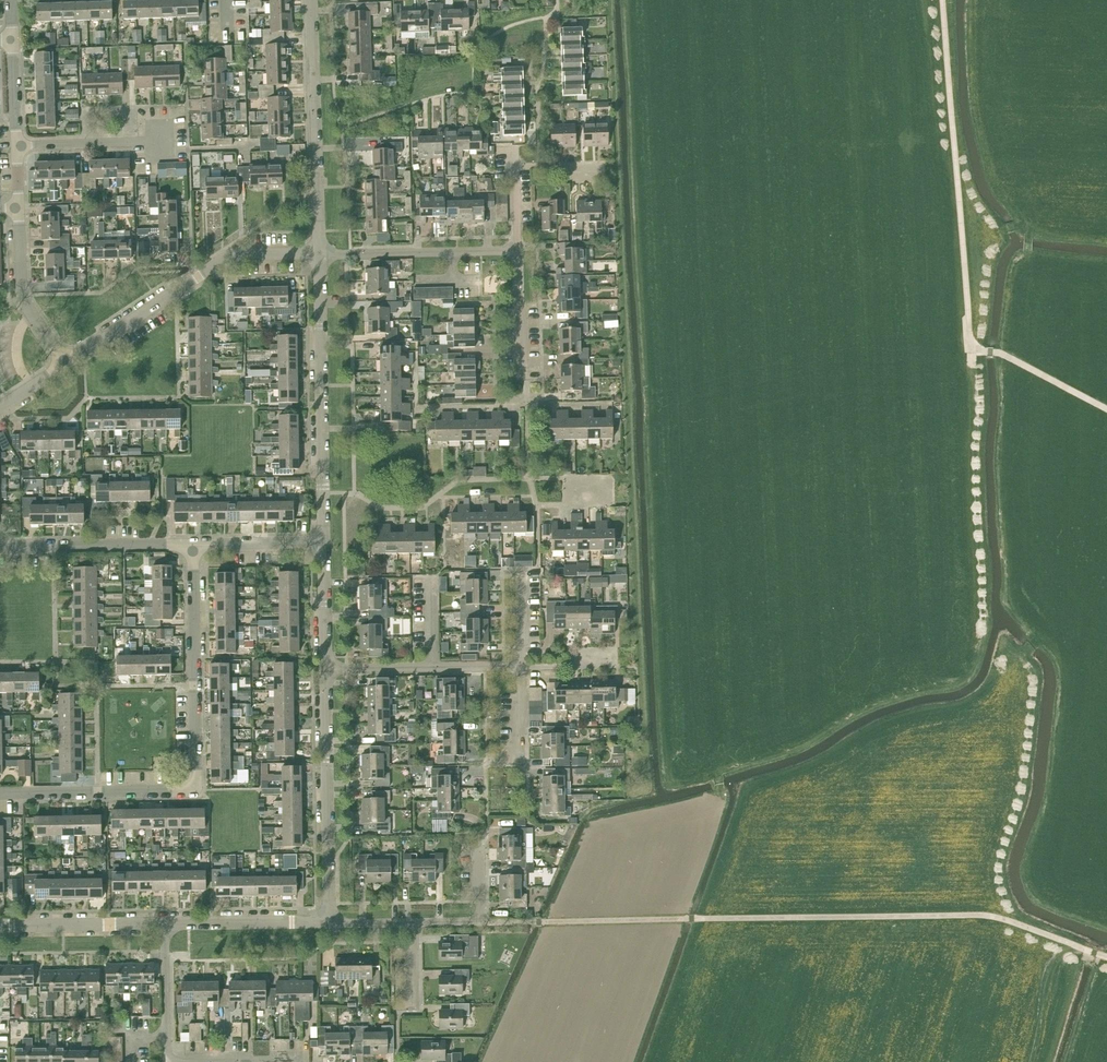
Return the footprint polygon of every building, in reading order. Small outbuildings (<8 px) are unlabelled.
[(161,18),(174,18),(173,0),(161,1),(161,18)] [(185,0),(184,0),(173,0),(174,18),(185,17),(186,17),(185,0)] [(186,17),(185,17),(186,23),(206,22),(206,4),(198,4),(198,0),(185,0),(186,17)] [(148,1),(136,2),(136,19),(149,19),(148,1)] [(161,18),(161,1),(148,1),(149,19),(161,18)] [(270,2),(270,17),(291,16),(291,1),(270,2)] [(99,3),(100,20),(112,20),(111,2),(99,3)] [(136,19),(136,2),(123,2),(124,19),(136,19)] [(455,9),(455,30),(469,30),(469,17),(475,17),(474,2),(468,3),(468,9),(455,9)] [(75,21),(87,21),(87,3),(74,4),(75,21)] [(87,21),(100,20),(99,3),(87,3),(87,21)] [(50,22),(63,22),(62,4),(50,5),(50,22)] [(63,22),(75,21),(74,4),(62,4),(63,22)] [(428,10),(414,10),(415,32),(429,31),(429,28),(435,28),(434,4),(428,4),(428,10)] [(435,28),(441,28),(441,31),(455,30),(455,9),(441,9),(441,4),(434,4),(435,28)] [(37,22),(50,22),(50,5),(37,5),(37,22)] [(415,32),(414,10),(401,11),(401,5),(394,5),(394,19),(401,19),(401,32),(415,32)] [(348,13),(349,28),(370,27),(370,15),(377,15),(377,6),(356,6),(356,12),(348,13)] [(262,29),(263,38),(284,38),(283,31),(291,31),(291,16),(270,17),(271,29),(262,29)] [(574,18),(561,19),(562,27),(570,27),(570,24),(575,24),(574,18)] [(349,28),(349,44),(371,43),(370,27),(349,28)] [(252,30),(252,39),(261,38),(261,29),(252,30)] [(561,29),(561,43),(585,42),(584,37),(582,37),(582,29),(561,29)] [(284,38),(263,38),(263,45),(265,44),(266,58),(287,57),(286,44),(284,44),(284,38)] [(561,43),(561,56),(583,55),(583,47),(585,47),(585,42),(561,43)] [(371,43),(349,44),(350,59),(371,58),(371,43)] [(395,45),(395,55),(405,54),(405,48),(399,48),(399,45),(395,45)] [(205,73),(226,72),(226,62),(232,61),(231,46),(225,46),(225,59),(204,60),(205,73)] [(436,54),(456,53),(456,49),(449,49),(449,46),(435,46),(435,47),(436,54)] [(35,66),(52,66),(52,53),(35,53),(35,66)] [(561,56),(562,69),(585,69),(585,68),(585,64),(583,64),(583,55),(561,56)] [(266,58),(266,71),(287,71),(287,57),(266,58)] [(371,58),(350,59),(350,75),(359,74),(359,80),(379,80),(379,70),(372,71),(371,58)] [(137,59),(127,60),(128,80),(134,80),(135,89),(149,88),(149,67),(137,67),(137,59)] [(128,80),(127,60),(121,60),(121,73),(108,74),(109,95),(122,94),(121,81),(128,80)] [(35,66),(36,79),(53,78),(58,78),(58,74),(53,74),(52,66),(35,66)] [(149,88),(164,88),(164,66),(149,67),(149,88)] [(164,66),(164,88),(179,87),(178,66),(164,66)] [(523,82),(522,68),(499,69),(499,74),(501,74),(502,82),(523,82)] [(562,69),(562,83),(584,82),(584,73),(586,73),(585,69),(562,69)] [(287,71),(266,71),(267,85),(258,85),(258,92),(273,91),(273,85),(288,84),(287,71)] [(226,86),(226,72),(205,73),(205,86),(226,86)] [(82,96),(95,95),(95,74),(82,75),(82,96)] [(95,74),(95,95),(109,95),(108,74),(95,74)] [(53,78),(36,79),(36,91),(53,90),(53,78)] [(499,91),(500,96),(524,95),(523,82),(502,82),(502,91),(499,91)] [(563,96),(578,96),(578,100),(587,100),(586,90),(584,91),(584,82),(562,83),(563,96)] [(221,99),(222,99),(227,99),(226,86),(205,86),(206,99),(221,99)] [(37,104),(54,103),(53,90),(36,91),(37,104)] [(258,92),(248,92),(248,98),(268,98),(268,111),(289,111),(288,97),(274,98),(273,91),(258,92)] [(524,108),(524,95),(500,96),(500,101),(502,100),(503,109),(524,108)] [(222,112),(222,99),(221,99),(206,99),(200,99),(201,113),(222,112)] [(37,104),(37,116),(54,115),(54,103),(37,104)] [(524,122),(524,108),(503,109),(503,118),(500,118),(500,123),(524,122)] [(289,124),(289,111),(268,111),(268,124),(289,124)] [(222,112),(201,113),(201,126),(222,125),(222,112)] [(54,115),(37,116),(37,129),(55,128),(54,115)] [(524,122),(500,123),(501,127),(503,127),(503,136),(525,135),(524,122)] [(289,124),(268,124),(269,137),(260,138),(260,144),(275,144),(275,138),(289,137),(289,124)] [(596,146),(595,124),(583,125),(584,147),(596,146)] [(607,124),(595,124),(596,146),(608,146),(607,124)] [(223,138),(222,125),(201,126),(202,139),(216,139),(216,145),(232,145),(232,138),(223,138)] [(563,126),(564,147),(576,147),(575,125),(563,126)] [(552,148),(564,147),(563,126),(551,126),(552,148)] [(469,128),(465,128),(465,130),(457,130),(457,158),(463,158),(463,151),(469,151),(469,128)] [(473,130),(473,128),(469,128),(469,151),(476,151),(476,157),(482,157),(482,155),(488,155),(487,147),(487,142),(481,142),(481,137),(481,129),(473,130)] [(437,129),(437,138),(430,138),(431,159),(443,159),(442,129),(437,129)] [(452,151),(452,158),(457,158),(457,130),(449,130),(448,129),(444,129),(445,151),(452,151)] [(412,149),(418,149),(418,159),(431,159),(430,138),(423,138),(423,131),(418,131),(412,131),(412,149)] [(373,150),(373,166),(394,165),(394,152),(402,152),(402,143),(380,144),(381,150),(373,150)] [(115,161),(116,178),(117,187),(122,187),(122,178),(129,178),(128,160),(115,161)] [(95,179),(103,179),(102,161),(90,162),(90,173),(82,174),(83,189),(96,188),(95,179)] [(108,178),(116,178),(115,161),(102,161),(103,179),(104,188),(109,188),(108,178)] [(75,189),(83,189),(82,174),(75,174),(74,162),(61,163),(61,180),(62,189),(67,189),(67,180),(75,180),(75,189)] [(175,163),(176,177),(186,177),(185,162),(175,163)] [(41,181),(49,181),(48,163),(35,164),(35,171),(29,171),(30,191),(42,191),(41,181)] [(54,180),(61,180),(61,163),(48,163),(49,181),(49,190),(54,190),(54,180)] [(167,177),(166,163),(157,164),(158,178),(167,177)] [(176,177),(175,163),(166,163),(167,177),(176,177)] [(251,186),(268,185),(267,164),(250,165),(250,166),(243,167),(244,182),(250,182),(251,186)] [(267,164),(268,185),(281,185),(281,164),(267,164)] [(374,181),(386,181),(395,181),(394,165),(373,166),(374,181)] [(224,177),(224,198),(238,197),(237,182),(244,182),(243,167),(237,167),(237,176),(224,177)] [(207,198),(224,198),(224,177),(209,177),(209,169),(199,170),(200,191),(206,190),(207,198)] [(493,192),(491,179),(485,179),(484,182),(487,182),(489,193),(493,192)] [(386,194),(386,181),(374,181),(365,181),(366,195),(386,194)] [(165,194),(156,195),(156,186),(148,187),(149,208),(157,208),(158,215),(175,215),(175,202),(165,202),(165,194)] [(454,189),(454,195),(454,203),(447,203),(447,225),(452,225),(451,223),(460,223),(459,189),(454,189)] [(471,202),(464,202),(464,189),(459,189),(460,223),(468,223),(468,225),(472,224),(471,202)] [(50,191),(50,201),(58,201),(58,191),(50,191)] [(366,195),(366,208),(387,207),(386,194),(366,195)] [(478,195),(478,202),(471,202),(472,224),(476,224),(476,223),(484,223),(484,208),(490,207),(494,207),(494,194),(478,195)] [(432,196),(420,196),(420,209),(414,209),(414,222),(420,222),(420,224),(426,224),(426,217),(433,217),(432,196)] [(437,196),(432,196),(433,217),(440,217),(440,225),(445,225),(445,196),(437,196)] [(589,222),(596,222),(596,229),(602,229),(602,222),(605,222),(605,213),(601,213),(601,201),(592,201),(593,199),(589,200),(589,222)] [(582,229),(582,222),(589,222),(589,200),(585,200),(585,201),(576,202),(577,229),(582,229)] [(556,215),(564,215),(563,202),(549,202),(549,209),(542,209),(543,230),(556,230),(556,215)] [(46,214),(41,214),(42,227),(59,227),(69,227),(69,221),(59,221),(59,214),(69,213),(68,206),(45,207),(46,214)] [(387,207),(366,208),(366,221),(387,220),(387,207)] [(158,228),(176,228),(175,215),(158,215),(149,215),(149,221),(158,221),(158,228)] [(387,220),(366,221),(367,234),(388,233),(387,220)] [(98,223),(98,232),(98,242),(91,242),(92,260),(105,260),(104,242),(103,223),(98,223)] [(54,241),(54,248),(70,248),(69,242),(69,234),(60,235),(59,227),(42,227),(42,241),(54,241)] [(176,228),(158,228),(149,228),(149,234),(159,233),(159,241),(176,241),(176,228)] [(117,241),(117,259),(130,259),(130,231),(124,231),(124,241),(117,241)] [(568,231),(560,231),(560,242),(569,241),(568,231)] [(105,260),(117,259),(117,241),(116,232),(111,232),(111,242),(104,242),(105,260)] [(176,241),(159,241),(150,241),(143,242),(143,248),(150,247),(159,247),(159,254),(176,254),(176,241)] [(150,257),(150,247),(143,248),(143,242),(138,242),(138,257),(150,257)] [(557,255),(565,255),(565,262),(586,261),(585,249),(573,249),(573,243),(560,244),(560,250),(557,250),(557,255)] [(70,258),(70,255),(70,248),(54,248),(54,256),(46,256),(46,269),(64,269),(73,268),(73,258),(70,258)] [(383,261),(383,269),(368,269),(368,282),(388,282),(388,274),(396,274),(396,269),(400,268),(400,261),(383,261)] [(565,262),(565,269),(557,269),(557,275),(586,274),(586,261),(565,262)] [(47,283),(51,282),(51,290),(74,289),(74,276),(64,276),(64,269),(46,269),(47,283)] [(557,280),(558,281),(559,289),(587,288),(586,283),(579,283),(579,276),(557,276),(557,280)] [(388,289),(388,282),(368,282),(368,295),(385,294),(385,300),(396,300),(396,289),(388,289)] [(261,289),(261,307),(268,307),(268,315),(274,315),(274,288),(261,289)] [(287,293),(287,288),(274,288),(274,315),(281,315),(296,315),(296,293),(287,293)] [(557,297),(557,301),(580,300),(580,293),(587,293),(587,288),(559,289),(559,297),(557,297)] [(234,289),(234,295),(227,295),(228,313),(242,312),(242,316),(248,316),(248,308),(248,289),(234,289)] [(260,307),(261,307),(261,289),(248,289),(248,308),(255,308),(255,316),(260,315),(260,307)] [(453,300),(443,300),(443,308),(453,308),(453,300)] [(587,307),(580,307),(580,300),(557,301),(558,305),(559,305),(559,313),(574,313),(574,319),(587,319),(587,307)] [(368,308),(369,321),(389,321),(389,313),(397,313),(397,308),(368,308)] [(453,310),(453,322),(474,322),(474,309),(453,310)] [(189,320),(189,333),(217,332),(217,328),(210,327),(210,320),(217,320),(217,316),(210,315),(210,320),(189,320)] [(389,321),(369,321),(369,334),(385,334),(386,340),(397,339),(397,328),(389,328),(389,321)] [(447,323),(448,335),(454,335),(474,334),(474,322),(453,322),(447,323)] [(560,341),(580,341),(580,334),(588,333),(588,322),(576,322),(576,328),(560,329),(560,341)] [(189,333),(189,346),(217,345),(217,341),(210,340),(210,334),(217,334),(217,332),(189,333)] [(454,335),(448,335),(446,335),(446,342),(447,342),(447,345),(428,346),(428,355),(448,354),(461,354),(461,348),(475,347),(474,334),(454,335)] [(297,350),(297,336),(278,337),(278,344),(270,344),(270,350),(277,350),(297,350)] [(581,348),(580,341),(560,341),(560,354),(577,354),(577,360),(589,359),(588,348),(581,348)] [(189,346),(189,358),(217,358),(217,354),(211,354),(210,347),(217,347),(217,345),(189,346)] [(381,360),(409,360),(409,354),(400,354),(400,347),(380,347),(381,360)] [(297,363),(297,350),(277,350),(278,357),(270,358),(270,363),(278,363),(297,363)] [(598,351),(589,351),(590,359),(598,359),(598,351)] [(478,361),(475,361),(475,359),(461,360),(461,354),(448,354),(448,360),(454,360),(455,373),(475,372),(475,370),(479,370),(480,369),(480,362),(478,361)] [(189,358),(189,371),(217,371),(217,367),(211,367),(211,360),(218,360),(217,358),(189,358)] [(589,378),(589,370),(589,359),(577,360),(577,365),(561,366),(561,379),(589,378)] [(381,372),(400,372),(400,365),(409,365),(409,360),(381,360),(381,372)] [(279,376),(297,376),(297,363),(278,363),(278,371),(270,371),(270,377),(278,376),(278,377),(279,377),(279,376)] [(189,371),(189,384),(218,384),(218,381),(211,380),(211,373),(217,373),(217,371),(189,371)] [(381,372),(381,385),(410,384),(409,379),(400,379),(400,372),(381,372)] [(476,384),(475,372),(455,373),(455,385),(476,384)] [(298,389),(297,376),(279,376),(279,377),(278,377),(278,384),(270,384),(271,389),(278,389),(278,390),(279,390),(298,389)] [(595,387),(589,387),(589,378),(561,379),(561,391),(581,391),(582,399),(596,399),(595,387)] [(218,384),(189,384),(190,397),(210,397),(210,386),(218,386),(218,384)] [(381,385),(381,397),(401,397),(400,390),(410,390),(410,384),(381,385)] [(462,403),(462,398),(476,397),(476,384),(455,385),(455,398),(442,398),(442,404),(462,403)] [(278,403),(298,403),(298,389),(279,390),(278,390),(278,397),(271,397),(271,402),(278,402),(278,403)] [(381,397),(381,410),(410,409),(410,404),(401,404),(401,397),(381,397)] [(401,422),(401,415),(410,415),(410,409),(381,410),(381,423),(390,422),(391,431),(410,431),(410,422),(401,422)] [(153,411),(153,430),(161,430),(161,437),(167,437),(167,430),(166,410),(153,411)] [(166,410),(167,430),(173,430),(173,437),(179,437),(179,430),(180,429),(180,410),(166,410)] [(588,439),(600,439),(600,419),(593,420),(593,410),(587,411),(588,439)] [(600,419),(600,439),(613,439),(612,410),(606,410),(607,419),(600,419)] [(101,438),(101,431),(101,411),(88,411),(88,431),(95,431),(95,438),(101,438)] [(101,431),(108,431),(108,438),(114,438),(114,431),(114,430),(114,411),(101,411),(101,431)] [(127,438),(127,430),(127,411),(114,411),(114,430),(114,431),(121,431),(121,438),(127,438)] [(140,430),(141,430),(140,411),(127,411),(127,430),(135,430),(135,438),(140,438),(140,430)] [(153,437),(153,430),(153,411),(140,411),(141,430),(148,430),(148,438),(153,437)] [(563,440),(562,411),(557,411),(557,420),(550,420),(550,440),(563,440)] [(563,440),(575,439),(575,420),(568,420),(568,411),(562,411),(563,440)] [(588,439),(587,411),(581,411),(582,420),(575,420),(575,439),(588,439)] [(473,441),(473,412),(467,412),(467,422),(460,422),(461,441),(473,441)] [(473,441),(486,441),(485,421),(478,421),(478,412),(473,412),(473,441)] [(498,441),(498,412),(492,412),(492,421),(485,421),(486,441),(498,441)] [(519,430),(511,430),(510,421),(503,421),(503,412),(498,412),(498,441),(511,440),(511,448),(520,447),(519,430)] [(448,441),(448,413),(442,413),(442,422),(435,422),(435,442),(448,441)] [(461,441),(460,422),(454,422),(453,413),(448,413),(448,441),(461,441)] [(279,430),(298,430),(298,416),(279,416),(279,424),(271,424),(271,430),(278,429),(279,430)] [(279,443),(298,443),(298,440),(298,430),(279,430),(279,437),(271,437),(271,443),(279,443)] [(62,459),(61,451),(61,442),(61,431),(48,432),(48,451),(56,451),(56,459),(62,459)] [(61,442),(61,451),(69,451),(69,459),(74,458),(74,450),(75,450),(74,431),(61,431),(61,442)] [(35,451),(35,432),(21,432),(22,452),(30,451),(30,459),(35,459),(35,451)] [(48,451),(48,432),(35,432),(35,451),(43,451),(43,459),(48,459),(48,451)] [(16,451),(21,451),(21,435),(12,435),(12,445),(16,451)] [(280,456),(299,456),(298,443),(279,443),(279,450),(271,450),(271,456),(279,456),(280,456)] [(299,469),(299,456),(280,456),(279,456),(279,464),(271,464),(271,469),(280,469),(299,469)] [(96,485),(97,502),(110,502),(110,483),(102,483),(102,475),(91,475),(91,485),(96,485)] [(109,475),(110,483),(110,502),(123,502),(123,483),(122,483),(116,483),(115,475),(109,475)] [(122,475),(122,483),(123,483),(123,502),(136,501),(136,483),(129,483),(128,475),(122,475)] [(136,475),(136,483),(136,501),(150,501),(149,483),(142,483),(142,475),(136,475)] [(175,478),(166,478),(166,489),(175,489),(175,478)] [(304,486),(304,478),(279,478),(279,484),(290,484),(291,488),(300,487),(300,486),(304,486)] [(279,494),(280,502),(280,521),(293,521),(293,502),(285,502),(285,494),(279,494)] [(188,503),(188,523),(201,522),(201,503),(194,503),(194,495),(191,495),(188,495),(187,495),(187,503),(188,503)] [(201,522),(214,522),(214,503),(213,503),(207,503),(206,495),(200,495),(201,503),(201,522)] [(214,503),(214,522),(227,522),(227,503),(220,503),(219,495),(213,495),(213,503),(214,503)] [(240,495),(233,495),(227,495),(227,503),(227,522),(240,522),(240,503),(240,495)] [(240,522),(254,522),(253,503),(246,503),(245,495),(240,495),(240,503),(240,522)] [(254,522),(267,522),(266,503),(259,503),(259,495),(253,495),(253,503),(254,522)] [(267,522),(280,521),(280,502),(272,503),(272,495),(266,495),(266,503),(267,522)] [(175,523),(188,523),(188,503),(187,503),(181,503),(180,496),(175,496),(175,504),(174,504),(175,523)] [(22,518),(30,517),(30,525),(44,525),(43,506),(43,505),(36,506),(36,497),(22,498),(22,518)] [(43,498),(43,505),(43,506),(44,525),(57,524),(57,505),(56,505),(49,505),(49,498),(43,498)] [(69,498),(62,498),(56,498),(56,505),(57,505),(57,524),(70,524),(69,498)] [(75,498),(69,498),(70,524),(84,524),(84,520),(88,520),(88,510),(83,510),(83,505),(75,505),(75,498)] [(501,533),(501,514),(494,514),(494,504),(488,505),(489,533),(501,533)] [(508,513),(501,514),(501,533),(514,533),(513,504),(508,504),(508,513)] [(514,533),(526,533),(534,533),(534,517),(526,517),(526,513),(519,513),(519,504),(513,504),(514,533)] [(451,514),(451,534),(464,534),(463,505),(458,505),(458,514),(451,514)] [(476,533),(476,514),(469,514),(469,505),(463,505),(464,534),(476,533)] [(476,533),(489,533),(488,505),(483,505),(483,514),(476,514),(476,533)] [(601,522),(602,550),(615,550),(614,530),(607,531),(607,521),(601,522)] [(564,551),(564,531),(557,531),(557,522),(551,522),(552,551),(564,551)] [(564,551),(577,551),(576,522),(571,522),(571,531),(564,531),(564,551)] [(589,550),(589,531),(582,531),(582,522),(576,522),(577,551),(589,550)] [(589,550),(602,550),(601,522),(596,522),(596,531),(589,531),(589,550)] [(410,553),(409,524),(404,525),(404,534),(397,534),(397,553),(410,553)] [(410,553),(422,553),(422,533),(415,534),(415,524),(409,524),(410,553)] [(422,533),(422,553),(435,553),(434,524),(428,524),(429,533),(422,533)] [(385,554),(384,525),(379,525),(379,534),(372,534),(372,554),(385,554)] [(385,554),(397,553),(397,534),(390,534),(390,525),(384,525),(385,554)] [(149,567),(152,567),(152,575),(144,575),(144,580),(152,580),(171,580),(171,567),(166,567),(166,557),(149,558),(149,567)] [(74,568),(74,581),(102,581),(102,579),(95,578),(95,570),(102,570),(102,566),(95,564),(95,568),(74,568)] [(589,577),(589,569),(589,564),(578,564),(578,577),(589,577)] [(279,587),(298,587),(298,573),(279,573),(279,581),(271,581),(271,587),(279,587)] [(460,573),(460,586),(460,593),(466,593),(487,592),(487,580),(475,580),(474,573),(460,573)] [(216,588),(234,587),(234,580),(242,580),(242,574),(235,574),(215,574),(216,588)] [(387,578),(372,578),(372,586),(360,586),(360,598),(387,598),(387,578)] [(152,593),(172,593),(171,580),(152,580),(153,587),(144,588),(145,593),(152,593)] [(74,581),(74,594),(103,594),(103,592),(96,591),(95,583),(102,583),(102,581),(74,581)] [(216,588),(216,601),(235,600),(235,593),(243,593),(242,587),(234,587),(216,588)] [(279,600),(298,600),(298,587),(279,587),(279,594),(271,594),(271,600),(279,600)] [(460,612),(475,612),(475,605),(487,605),(487,592),(466,593),(466,599),(460,600),(460,612)] [(172,607),(172,593),(152,593),(153,600),(145,601),(145,607),(153,606),(153,607),(153,606),(172,607)] [(74,594),(75,608),(103,607),(103,605),(96,604),(95,596),(103,596),(103,594),(74,594)] [(387,618),(387,605),(387,598),(360,598),(360,611),(372,610),(373,618),(387,618)] [(235,600),(216,601),(216,614),(235,613),(235,606),(243,606),(243,600),(235,600)] [(298,613),(298,600),(279,600),(279,607),(272,607),(272,613),(279,613),(298,613)] [(579,628),(590,628),(590,606),(590,600),(585,600),(585,607),(578,608),(579,628)] [(567,629),(579,628),(578,608),(571,608),(571,601),(566,601),(566,602),(567,629)] [(566,602),(559,602),(546,602),(546,617),(554,617),(554,629),(567,629),(566,602)] [(145,614),(145,620),(145,626),(160,626),(160,620),(172,620),(172,607),(153,606),(153,607),(153,614),(145,614)] [(590,634),(602,634),(602,606),(595,607),(595,606),(590,606),(590,628),(590,634)] [(618,606),(609,606),(602,606),(602,634),(615,633),(614,613),(618,613),(618,606)] [(75,608),(75,621),(103,620),(103,618),(96,616),(96,609),(103,609),(103,607),(75,608)] [(453,618),(460,618),(461,625),(467,625),(467,632),(488,632),(487,619),(475,620),(475,612),(460,612),(453,613),(453,618)] [(235,627),(235,619),(243,619),(243,613),(235,613),(216,614),(216,627),(235,627)] [(272,626),(279,626),(298,626),(298,613),(279,613),(279,621),(272,621),(272,626)] [(360,625),(361,638),(382,637),(381,631),(388,630),(387,618),(373,618),(373,625),(360,625)] [(75,621),(75,634),(103,633),(103,631),(96,630),(96,622),(103,622),(103,620),(75,621)] [(272,640),(279,639),(299,639),(298,626),(279,626),(279,634),(272,634),(272,640)] [(216,640),(235,640),(235,632),(243,632),(243,627),(235,627),(216,627),(216,640)] [(257,636),(257,627),(249,627),(249,637),(257,636)] [(156,630),(156,640),(164,640),(164,637),(173,637),(172,629),(156,630)] [(480,652),(480,644),(488,644),(488,632),(467,632),(467,639),(461,639),(461,652),(480,652)] [(103,633),(75,634),(75,647),(96,647),(96,636),(103,635),(103,633)] [(382,637),(361,638),(361,650),(373,650),(373,657),(388,657),(388,644),(382,644),(382,637)] [(279,639),(280,646),(272,646),(272,652),(280,652),(280,653),(299,652),(299,639),(279,639)] [(235,640),(216,640),(217,654),(236,653),(235,646),(243,645),(243,640),(235,640)] [(117,676),(131,675),(131,657),(123,657),(123,648),(118,648),(118,657),(117,657),(117,676)] [(131,675),(144,675),(144,656),(136,656),(136,648),(131,648),(131,657),(131,675)] [(144,675),(157,675),(157,656),(150,656),(150,648),(144,648),(144,656),(144,675)] [(157,656),(157,675),(171,675),(171,656),(163,656),(163,648),(157,648),(157,656)] [(266,678),(274,678),(293,677),(293,664),(274,664),(274,672),(266,672),(266,678)] [(229,678),(229,671),(237,671),(237,665),(229,665),(210,665),(210,678),(229,678)] [(25,693),(25,673),(12,674),(12,693),(19,693),(20,701),(22,701),(25,701),(25,693)] [(39,673),(25,673),(25,693),(32,693),(33,701),(38,700),(38,693),(39,693),(39,673)] [(12,674),(0,674),(0,693),(7,693),(7,701),(8,701),(12,701),(12,693),(12,674)] [(266,691),(274,691),(293,690),(293,677),(274,678),(274,685),(266,685),(266,691)] [(210,692),(229,691),(229,684),(237,683),(237,678),(229,678),(210,678),(210,692)] [(368,686),(368,699),(389,698),(389,691),(395,692),(395,678),(380,679),(380,686),(368,686)] [(443,699),(464,698),(464,686),(456,686),(455,679),(436,679),(437,699),(443,699)] [(615,680),(609,680),(603,681),(603,708),(610,708),(619,708),(619,701),(615,701),(615,680)] [(603,708),(603,681),(591,681),(591,683),(591,702),(598,701),(598,709),(603,708)] [(567,710),(567,683),(555,683),(555,695),(542,696),(542,710),(567,710)] [(579,683),(567,683),(567,710),(567,711),(572,711),(572,704),(579,704),(579,683)] [(591,711),(591,702),(591,683),(579,683),(579,704),(586,704),(586,711),(591,711)] [(636,688),(628,689),(628,701),(628,704),(636,704),(636,688)] [(620,689),(620,701),(628,701),(628,689),(620,689)] [(293,690),(274,691),(274,698),(266,698),(266,704),(274,704),(293,703),(293,690)] [(237,691),(229,691),(210,692),(210,705),(230,704),(229,697),(237,697),(237,691)] [(52,705),(52,707),(80,707),(80,694),(59,694),(59,705),(52,705)] [(368,711),(396,710),(396,705),(389,705),(389,698),(368,699),(368,711)] [(464,711),(464,698),(443,699),(443,705),(437,706),(437,719),(452,718),(452,711),(464,711)] [(274,704),(275,711),(267,711),(267,717),(275,717),(294,717),(293,703),(274,704)] [(230,718),(230,710),(237,710),(237,704),(230,704),(210,705),(211,718),(230,718)] [(52,718),(52,721),(81,720),(80,707),(52,707),(52,710),(59,711),(59,718),(52,718)] [(396,715),(396,710),(368,711),(368,723),(389,722),(389,715),(396,715)] [(10,727),(10,716),(0,717),(0,735),(2,735),(2,727),(10,727)] [(275,724),(267,724),(262,724),(262,730),(275,730),(294,730),(294,717),(275,717),(275,724)] [(230,730),(230,723),(237,723),(237,718),(230,718),(211,718),(211,731),(230,731),(230,730)] [(53,731),(53,734),(81,733),(81,720),(52,721),(52,723),(60,724),(60,731),(53,731)] [(389,722),(368,723),(368,735),(381,735),(381,742),(396,742),(396,729),(389,729),(389,722)] [(443,743),(464,743),(464,731),(452,731),(452,724),(437,724),(437,737),(443,737),(443,743)] [(542,747),(563,746),(563,740),(569,739),(569,727),(554,727),(554,734),(542,734),(542,747)] [(211,731),(211,744),(222,744),(230,744),(230,736),(238,736),(237,730),(230,730),(230,731),(211,731)] [(275,730),(275,737),(267,737),(267,738),(267,743),(275,743),(294,743),(294,730),(275,730)] [(53,744),(53,747),(81,746),(81,733),(53,734),(53,736),(60,737),(60,744),(53,744)] [(405,742),(415,743),(415,733),(406,733),(405,742)] [(0,735),(0,748),(2,748),(2,740),(10,740),(10,735),(2,735),(0,735)] [(280,757),(294,756),(294,743),(275,743),(267,743),(267,761),(280,761),(280,757)] [(465,756),(464,743),(443,743),(444,750),(438,750),(438,763),(452,763),(452,756),(465,756)] [(222,744),(211,744),(211,757),(230,757),(230,749),(238,749),(238,745),(238,744),(230,744),(222,744)] [(53,757),(53,760),(81,760),(81,746),(53,747),(53,749),(60,750),(60,757),(53,757)] [(563,753),(563,746),(542,747),(542,759),(555,759),(555,766),(570,766),(570,753),(563,753)] [(389,766),(389,760),(389,747),(374,747),(374,754),(362,755),(362,767),(383,767),(389,766)] [(2,748),(0,748),(0,761),(2,761),(2,760),(2,753),(10,753),(10,748),(2,748)] [(238,770),(238,762),(238,757),(230,757),(211,757),(211,770),(238,770)] [(2,767),(19,767),(19,776),(31,776),(31,760),(2,760),(2,761),(0,761),(0,774),(3,774),(2,767)] [(81,760),(53,760),(53,762),(60,763),(60,770),(53,770),(53,775),(60,776),(60,773),(81,773),(81,760)] [(383,773),(383,767),(362,767),(363,779),(375,779),(375,786),(390,786),(390,773),(383,773)] [(274,782),(282,781),(301,781),(300,768),(282,768),(282,776),(274,776),(274,782)] [(438,782),(438,788),(458,788),(458,776),(446,776),(446,769),(431,769),(431,782),(438,782)] [(570,788),(570,769),(555,769),(555,776),(543,777),(543,789),(564,788),(570,788)] [(575,769),(575,777),(584,777),(584,769),(575,769)] [(238,770),(211,770),(211,784),(230,783),(230,776),(238,776),(238,771),(238,770)] [(301,794),(301,781),(282,782),(282,789),(262,789),(262,795),(282,794),(301,794)] [(429,789),(416,789),(416,788),(410,788),(410,797),(416,796),(416,794),(429,794),(429,789)] [(438,793),(438,800),(459,800),(458,788),(438,788),(430,788),(430,794),(438,793)] [(564,800),(564,801),(571,801),(571,795),(564,795),(564,788),(543,789),(543,801),(564,800)] [(363,799),(363,811),(384,811),(384,804),(390,804),(390,791),(375,791),(375,799),(363,799)] [(301,807),(301,794),(282,794),(282,802),(274,802),(274,808),(282,808),(301,807)] [(459,800),(438,800),(438,807),(432,807),(432,820),(447,820),(447,813),(459,812),(459,800)] [(564,807),(564,801),(564,800),(543,801),(543,813),(564,813),(564,816),(571,816),(570,807),(564,807)] [(301,820),(301,807),(282,808),(282,815),(274,816),(275,821),(282,821),(301,820)] [(191,809),(177,810),(178,829),(185,829),(185,837),(191,837),(191,809)] [(209,818),(204,818),(204,809),(191,809),(191,837),(198,837),(209,836),(209,818)] [(125,811),(126,830),(133,830),(133,837),(138,837),(138,830),(139,830),(138,810),(125,811)] [(151,829),(152,829),(151,810),(138,810),(139,830),(146,829),(146,837),(151,837),(151,829)] [(164,829),(165,829),(164,810),(151,810),(152,829),(158,829),(159,837),(164,837),(164,829)] [(171,829),(172,837),(172,843),(178,843),(178,829),(177,810),(164,810),(165,829),(171,829)] [(125,830),(126,830),(125,811),(112,811),(112,830),(119,830),(119,838),(125,838),(125,830)] [(384,811),(363,811),(363,823),(375,823),(376,831),(390,830),(390,817),(384,818),(384,811)] [(87,836),(87,816),(74,817),(74,836),(81,836),(82,844),(87,844),(87,836)] [(87,816),(87,836),(95,836),(95,844),(101,844),(100,836),(101,835),(101,816),(87,816)] [(48,836),(48,817),(34,817),(34,819),(34,824),(34,836),(42,836),(42,845),(48,844),(48,836)] [(48,817),(48,836),(55,836),(56,845),(61,844),(61,836),(61,817),(48,817)] [(74,836),(74,817),(61,817),(61,836),(68,836),(69,844),(74,844),(74,836)] [(3,840),(3,833),(11,833),(11,818),(0,818),(0,841),(3,840)] [(275,834),(282,834),(302,833),(301,820),(282,821),(282,829),(275,829),(275,834)] [(526,848),(526,841),(526,834),(532,834),(532,828),(511,829),(511,836),(499,836),(499,848),(520,848),(526,848)] [(282,834),(283,842),(275,842),(275,847),(283,847),(302,847),(302,833),(282,834)] [(3,840),(0,841),(0,854),(3,854),(3,846),(11,846),(11,840),(3,841),(3,840)] [(512,868),(526,868),(526,855),(520,855),(520,848),(499,848),(499,861),(512,861),(512,868)] [(4,867),(3,859),(11,859),(11,853),(3,854),(0,854),(0,867),(4,867)] [(423,881),(423,860),(416,860),(416,854),(403,854),(403,869),(411,869),(411,881),(423,881)] [(430,860),(423,860),(423,881),(436,881),(435,869),(443,869),(443,854),(430,854),(430,860)] [(366,882),(379,882),(378,861),(371,861),(371,855),(358,855),(359,870),(366,870),(366,882)] [(378,861),(379,882),(391,882),(391,870),(398,869),(398,855),(385,855),(385,861),(378,861)] [(178,890),(178,872),(171,872),(171,864),(165,865),(165,872),(166,891),(178,890)] [(192,890),(191,872),(184,872),(184,864),(178,864),(178,872),(178,890),(192,890)] [(191,872),(192,890),(205,890),(205,872),(197,872),(197,864),(191,864),(191,872)] [(126,873),(119,873),(118,865),(113,865),(113,873),(113,892),(126,892),(126,873)] [(125,865),(126,873),(126,892),(139,891),(139,880),(139,873),(131,873),(131,865),(125,865)] [(139,865),(139,873),(139,880),(139,891),(152,891),(152,872),(144,872),(144,865),(139,865)] [(166,891),(165,872),(158,872),(157,865),(152,865),(152,872),(152,891),(166,891)] [(4,867),(0,867),(0,880),(4,880),(4,872),(11,872),(11,866),(4,867)] [(527,881),(526,868),(512,868),(512,875),(499,876),(500,888),(521,888),(521,881),(527,881)] [(295,877),(288,877),(288,869),(283,869),(282,869),(282,877),(282,896),(296,896),(296,889),(303,889),(303,872),(295,872),(295,877)] [(216,887),(216,897),(230,897),(230,878),(229,878),(222,878),(222,870),(212,870),(212,887),(216,887)] [(243,878),(235,878),(235,870),(229,870),(229,878),(230,878),(230,897),(243,896),(243,878)] [(256,896),(256,878),(248,878),(248,870),(242,870),(243,878),(243,896),(256,896)] [(256,896),(269,896),(269,878),(261,878),(261,870),(256,870),(256,878),(256,896)] [(269,870),(269,878),(269,896),(282,896),(282,877),(275,877),(275,870),(269,870)] [(49,881),(49,899),(62,899),(62,880),(54,880),(54,872),(49,872),(49,881)] [(62,872),(62,880),(62,899),(75,899),(75,880),(67,880),(67,872),(62,872)] [(88,880),(80,880),(80,872),(75,872),(75,880),(75,899),(88,899),(88,880)] [(88,872),(88,880),(88,899),(101,898),(101,880),(94,880),(94,872),(88,872)] [(25,894),(35,894),(35,899),(49,899),(49,881),(43,881),(43,875),(25,875),(25,894)] [(12,885),(12,895),(22,895),(21,879),(4,880),(0,880),(0,893),(4,893),(4,885),(12,885)] [(521,894),(521,888),(500,888),(500,900),(512,900),(512,907),(527,907),(527,894),(521,894)] [(454,943),(450,943),(438,943),(439,959),(462,959),(462,948),(469,948),(469,935),(454,935),(454,943)] [(360,959),(360,980),(367,979),(367,985),(380,985),(380,971),(372,971),(372,958),(360,959)] [(341,980),(348,980),(348,959),(335,959),(335,971),(328,971),(328,986),(341,986),(341,980)] [(348,980),(348,987),(353,987),(353,980),(360,980),(360,959),(348,959),(348,980)] [(118,994),(118,965),(106,965),(107,986),(114,986),(114,994),(118,994)] [(130,965),(118,965),(118,994),(123,993),(123,985),(130,985),(130,965)] [(142,993),(142,965),(130,965),(130,985),(137,985),(138,993),(142,993)] [(154,965),(142,965),(142,993),(147,993),(147,985),(154,985),(154,965)] [(10,967),(10,987),(17,987),(17,995),(22,995),(21,966),(10,967)] [(33,966),(21,966),(22,995),(26,995),(26,987),(33,987),(33,966)] [(0,967),(0,996),(2,995),(2,987),(10,987),(10,967),(0,967)] [(455,977),(450,977),(439,977),(439,993),(462,993),(462,982),(469,982),(469,969),(455,970),(455,977)] [(48,1000),(53,1000),(52,971),(40,971),(40,992),(47,992),(48,1000)] [(57,992),(64,992),(64,971),(52,971),(53,1000),(57,1000),(57,992)] [(76,1000),(76,971),(64,971),(64,992),(71,992),(71,1000),(76,1000)] [(87,971),(76,971),(76,1000),(81,1000),(81,992),(88,992),(87,971)] [(87,971),(88,992),(95,991),(95,999),(99,999),(99,971),(87,971)] [(242,1001),(241,1001),(241,1010),(246,1010),(246,1001),(253,1001),(253,978),(249,979),(249,982),(242,982),(241,982),(242,1001)] [(266,1007),(271,1007),(271,989),(265,989),(265,982),(258,982),(257,978),(253,978),(253,1001),(261,1001),(261,1010),(266,1010),(266,1007)] [(187,1002),(195,1002),(194,979),(190,979),(190,983),(182,983),(183,1011),(188,1011),(187,1002)] [(206,983),(199,983),(199,979),(194,979),(195,1002),(202,1002),(202,1010),(207,1010),(207,1002),(206,1002),(206,983)] [(206,979),(206,983),(206,1002),(207,1002),(214,1002),(214,1010),(219,1010),(219,1007),(224,1007),(224,989),(218,989),(218,982),(210,983),(210,979),(206,979)] [(224,989),(224,1007),(230,1007),(230,1010),(235,1010),(234,1001),(241,1001),(242,1001),(241,982),(242,982),(242,979),(237,979),(237,982),(229,982),(229,989),(224,989)] [(271,989),(271,1007),(277,1007),(277,1002),(289,1002),(288,981),(276,982),(276,988),(271,989)] [(288,981),(289,1002),(295,1002),(295,1010),(301,1010),(300,981),(288,981)] [(312,985),(312,981),(300,981),(301,1021),(310,1021),(309,1007),(307,1007),(306,1001),(319,1001),(318,985),(312,985)] [(455,1011),(450,1011),(439,1011),(439,1028),(463,1027),(463,1016),(470,1016),(469,1004),(455,1004),(455,1011)] [(189,1035),(189,1026),(180,1026),(180,1035),(189,1035)] [(337,1034),(338,1055),(350,1055),(350,1042),(356,1042),(356,1026),(344,1027),(344,1034),(337,1034)] [(356,1026),(356,1042),(363,1042),(363,1054),(375,1054),(375,1033),(368,1033),(368,1026),(356,1026)] [(387,1042),(394,1042),(393,1026),(382,1026),(382,1033),(375,1033),(375,1054),(387,1054),(387,1042)] [(319,1027),(319,1043),(325,1043),(325,1055),(338,1055),(337,1034),(331,1034),(331,1027),(319,1027)] [(82,1044),(82,1052),(75,1052),(75,1061),(87,1061),(87,1044),(87,1035),(82,1035),(82,1044)] [(27,1039),(22,1039),(22,1047),(15,1047),(15,1061),(27,1061),(27,1039)] [(39,1047),(32,1047),(32,1039),(27,1039),(27,1061),(39,1061),(39,1047)] [(51,1039),(46,1039),(46,1046),(39,1047),(39,1061),(51,1061),(51,1039)] [(63,1047),(56,1047),(56,1039),(51,1039),(51,1061),(63,1061),(63,1047)] [(445,1042),(421,1043),(421,1059),(438,1059),(438,1061),(460,1061),(460,1053),(445,1054),(445,1042)] [(75,1052),(68,1052),(68,1044),(63,1044),(63,1047),(63,1061),(75,1061),(75,1052)] [(87,1061),(98,1061),(98,1052),(91,1052),(91,1044),(87,1044),(87,1061)]
